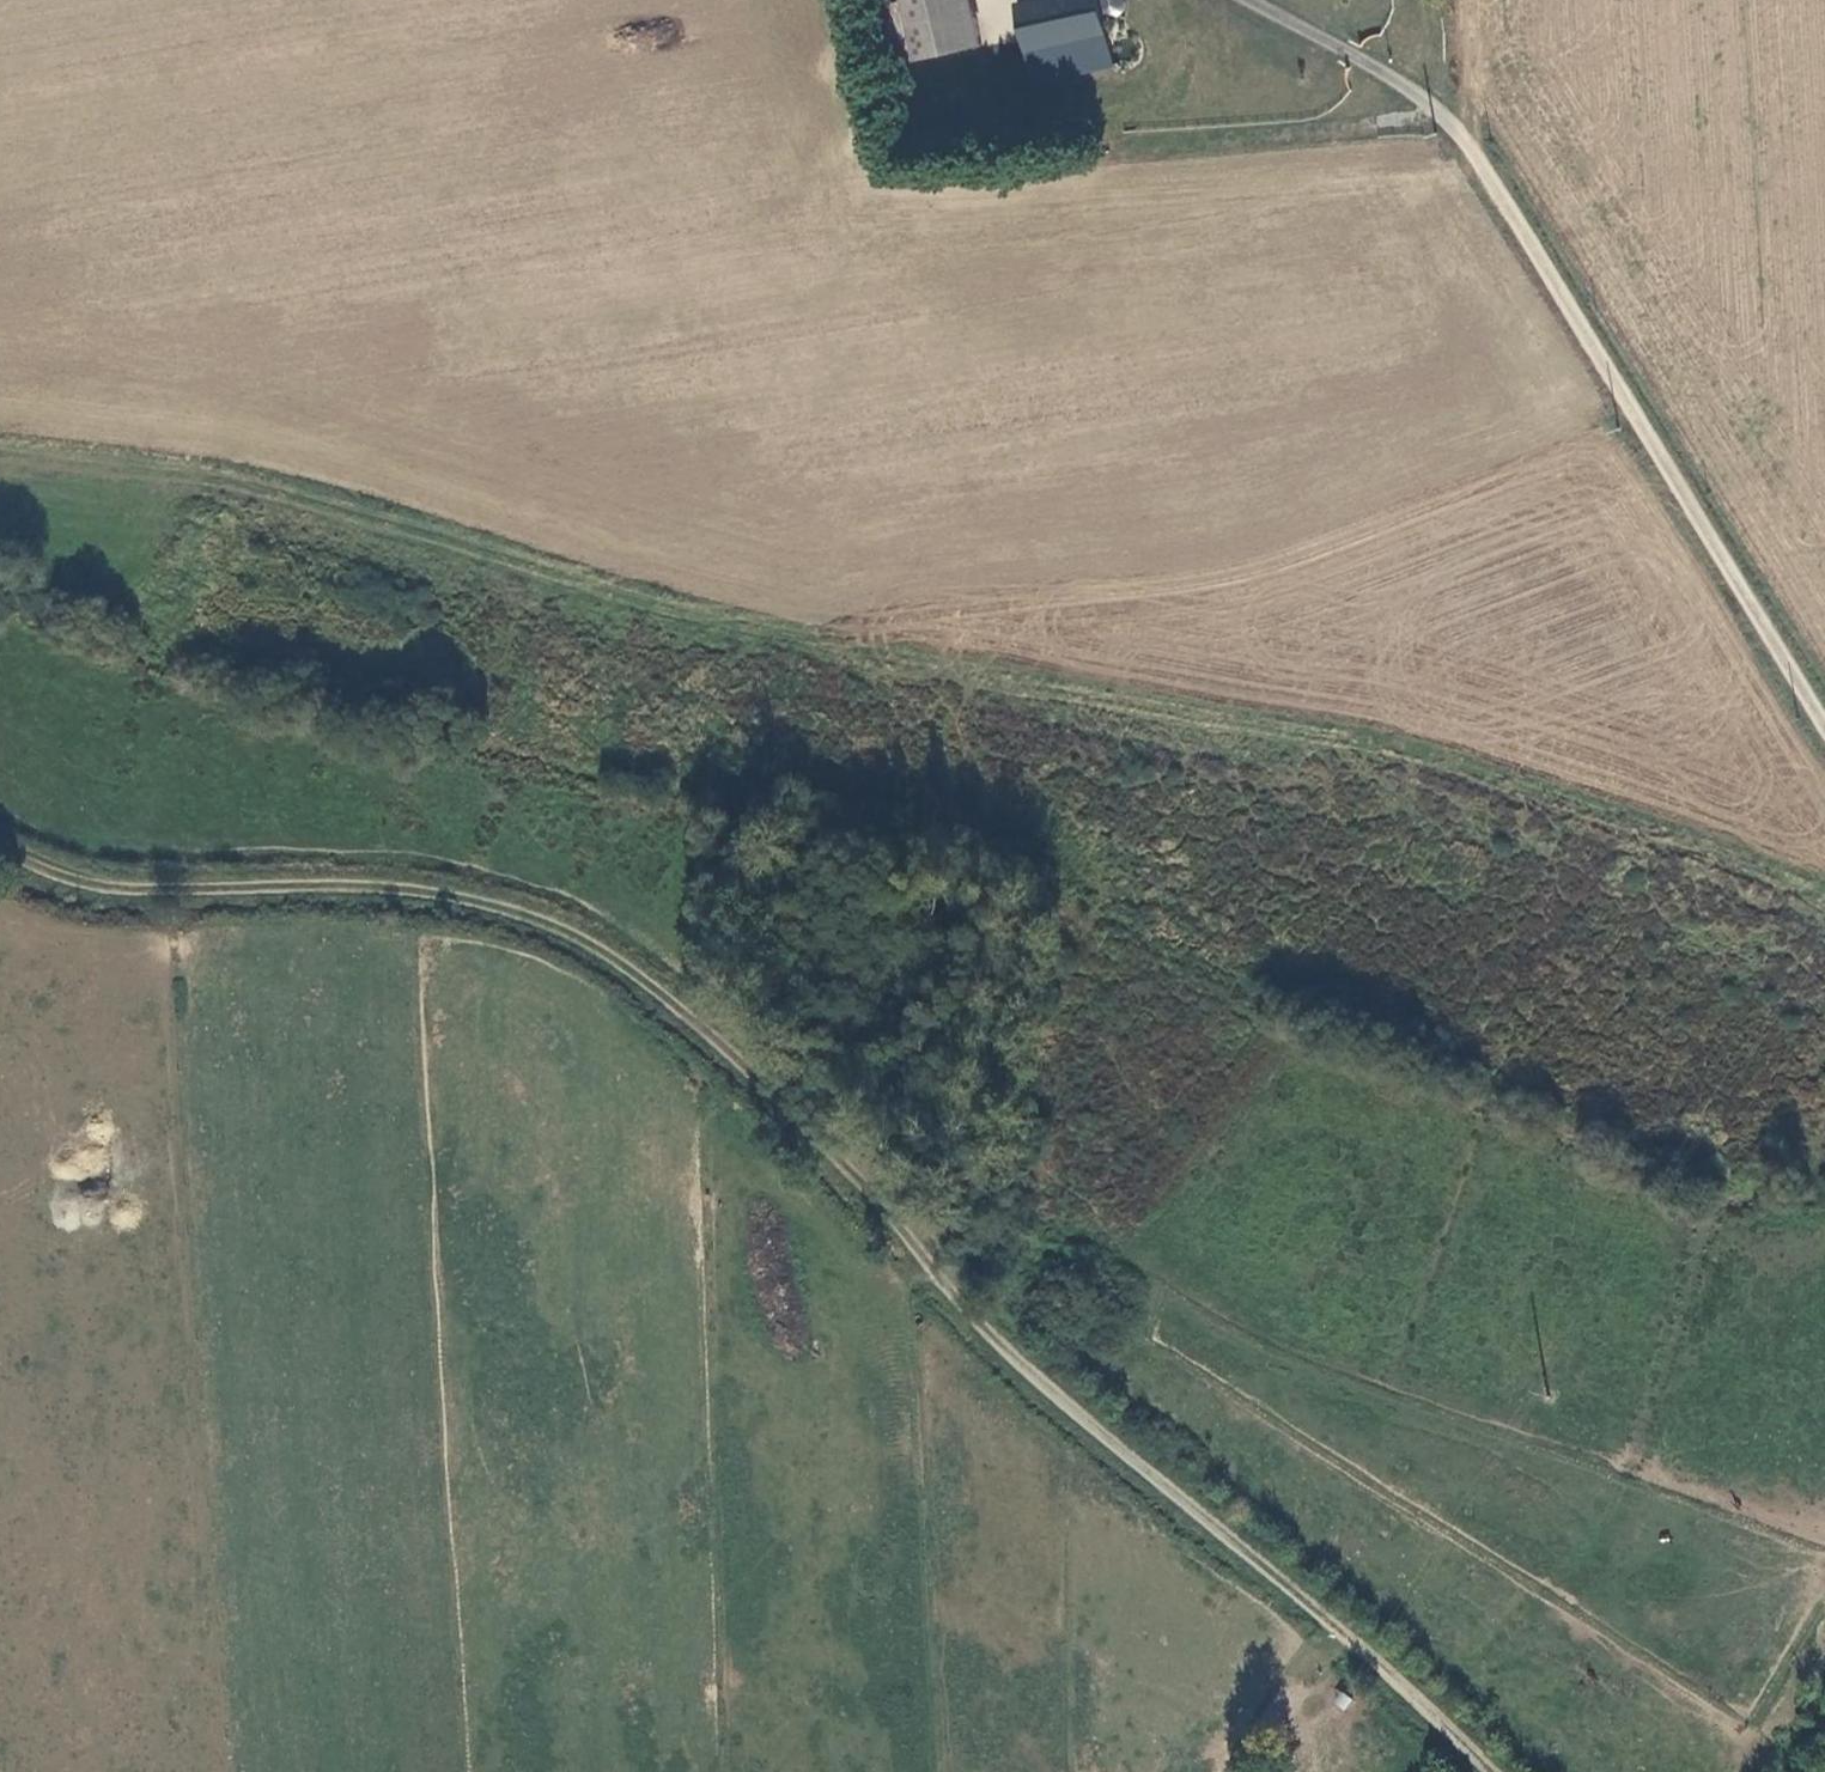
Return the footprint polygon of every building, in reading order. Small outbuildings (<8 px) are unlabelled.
[(973,0),(910,0),(924,54),(983,38),(973,0)] [(1103,0),(1028,0),(1020,2),(1033,62),(1112,47),(1104,8),(1103,2),(1103,0)] [(1103,2),(1104,8),(1109,13),(1116,14),(1122,11),(1125,5),(1124,0),(1104,0),(1103,2)]
